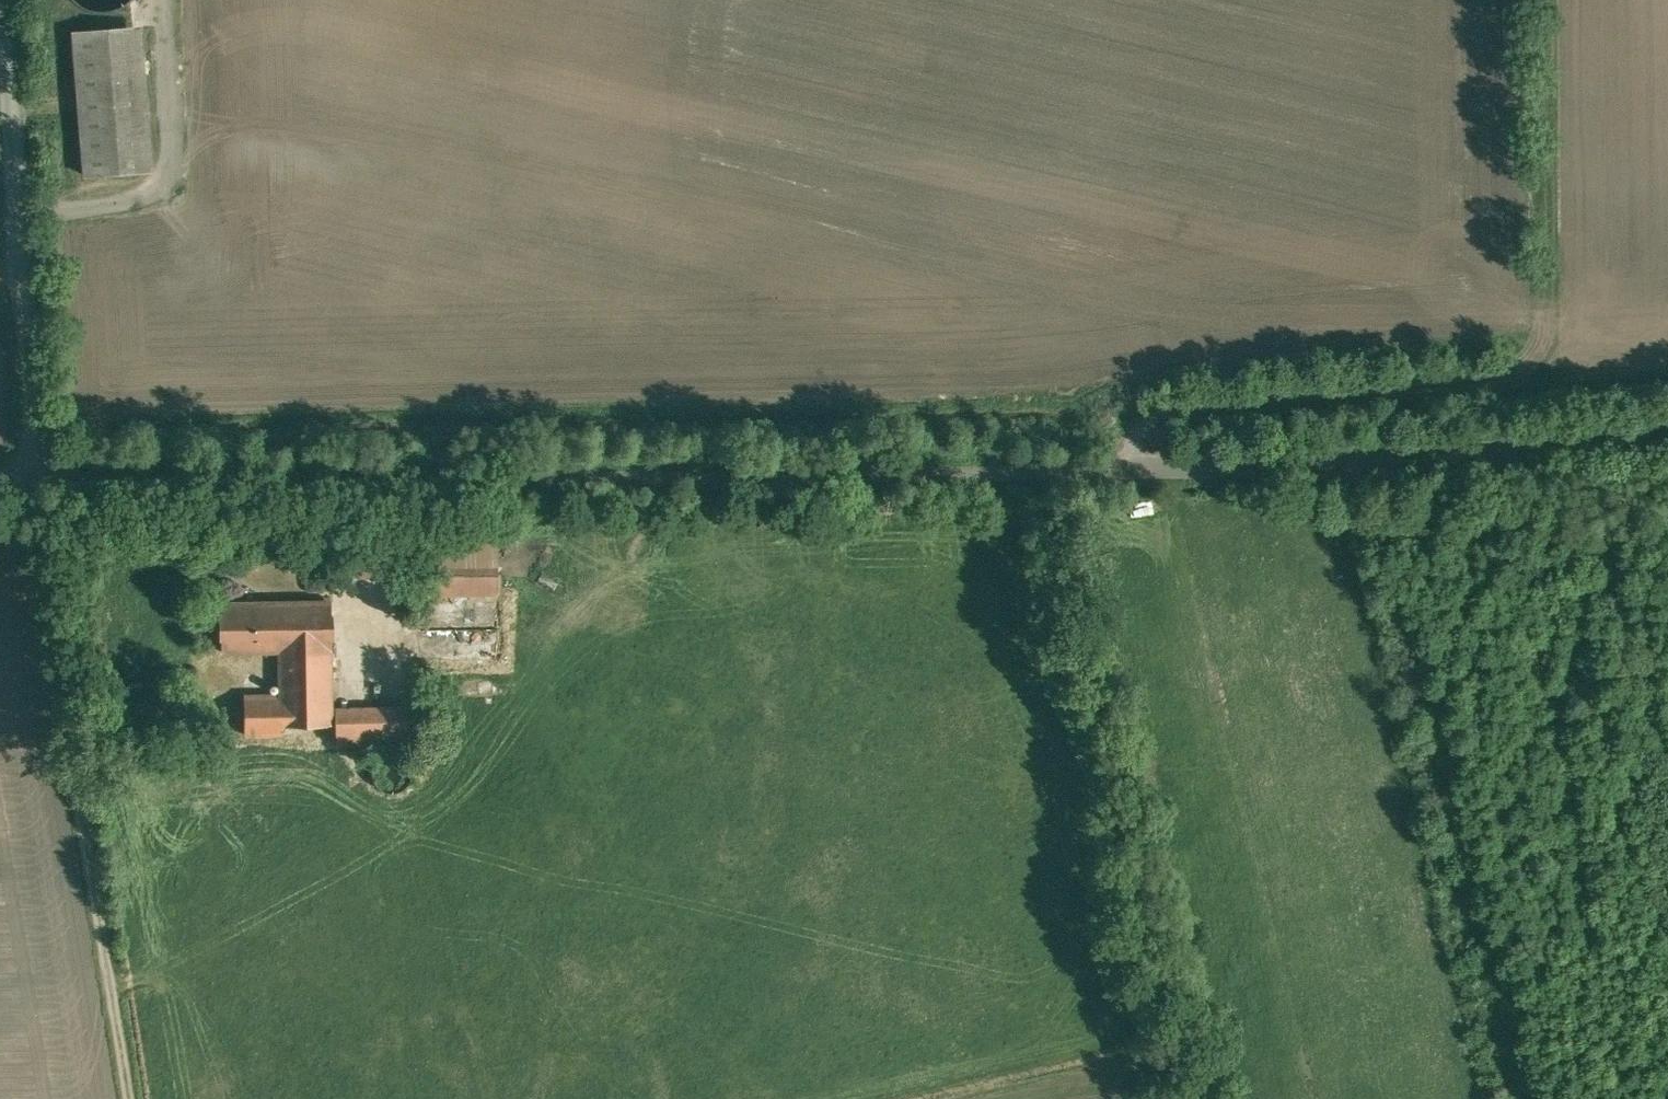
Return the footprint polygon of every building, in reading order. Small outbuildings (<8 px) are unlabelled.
[(87,7),(102,10),(119,6),(127,0),(76,0),(87,7)] [(141,26),(74,31),(86,175),(152,170),(141,26)] [(421,521),(422,592),(498,592),(496,520),(421,521)] [(331,602),(221,604),(222,651),(279,650),(331,649),(331,602)] [(332,724),(331,649),(279,650),(280,695),(244,696),(244,733),(283,733),(282,725),(332,724)] [(424,743),(423,705),(336,707),(336,745),(424,743)]
